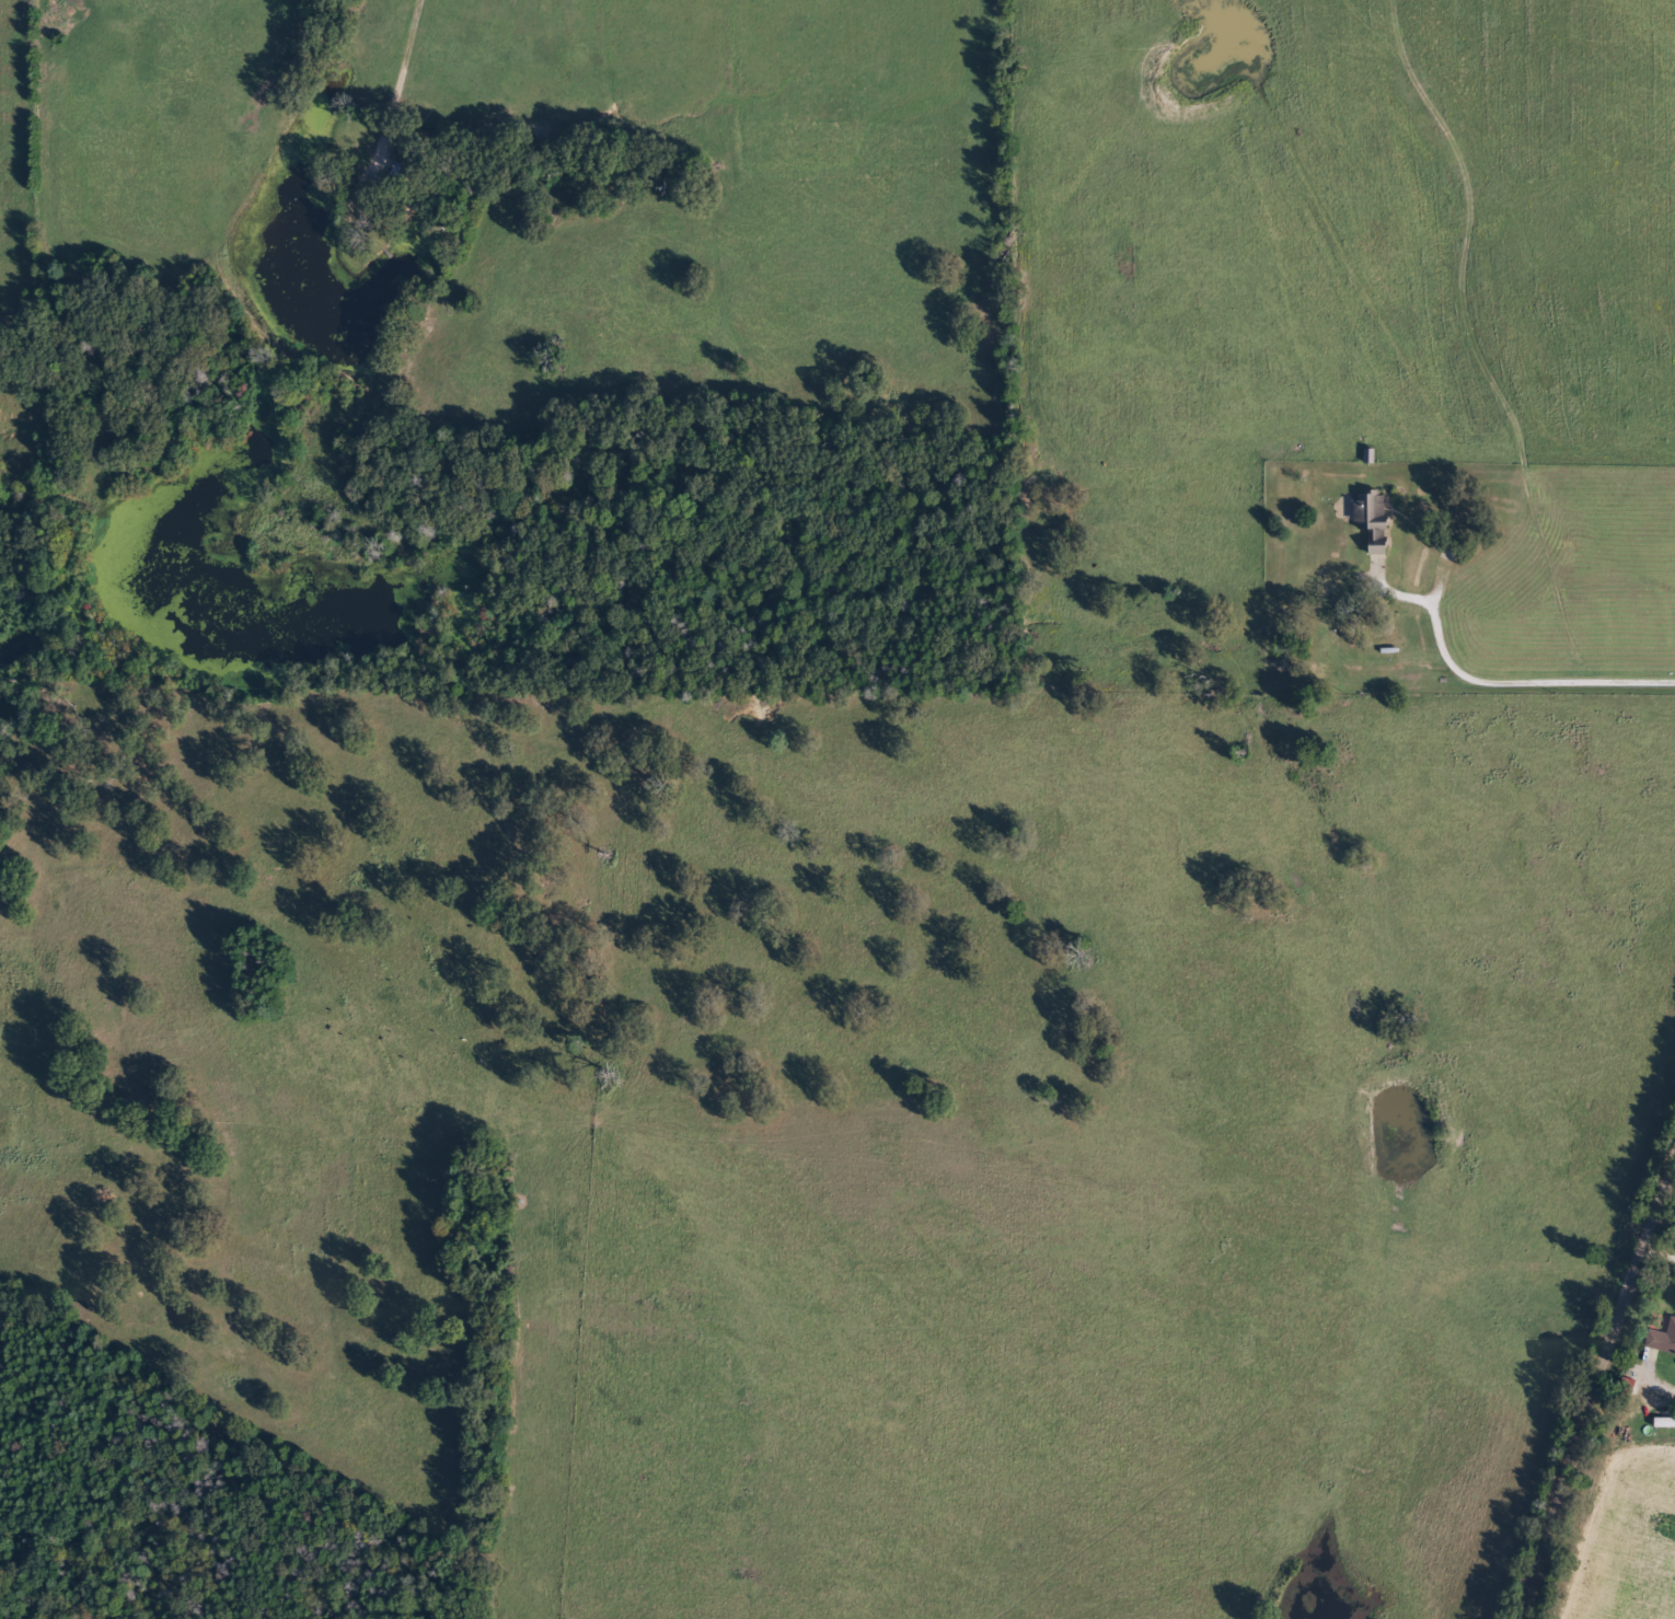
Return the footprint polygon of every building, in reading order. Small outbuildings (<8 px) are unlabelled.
[(1373,557),(1391,556),(1388,493),(1358,494),(1360,531),(1372,531),(1373,557)] [(1673,1317),(1668,1335),(1651,1331),(1647,1347),(1674,1354),(1674,1318),(1673,1317)] [(1674,1429),(1674,1419),(1657,1418),(1657,1428),(1674,1429)]
